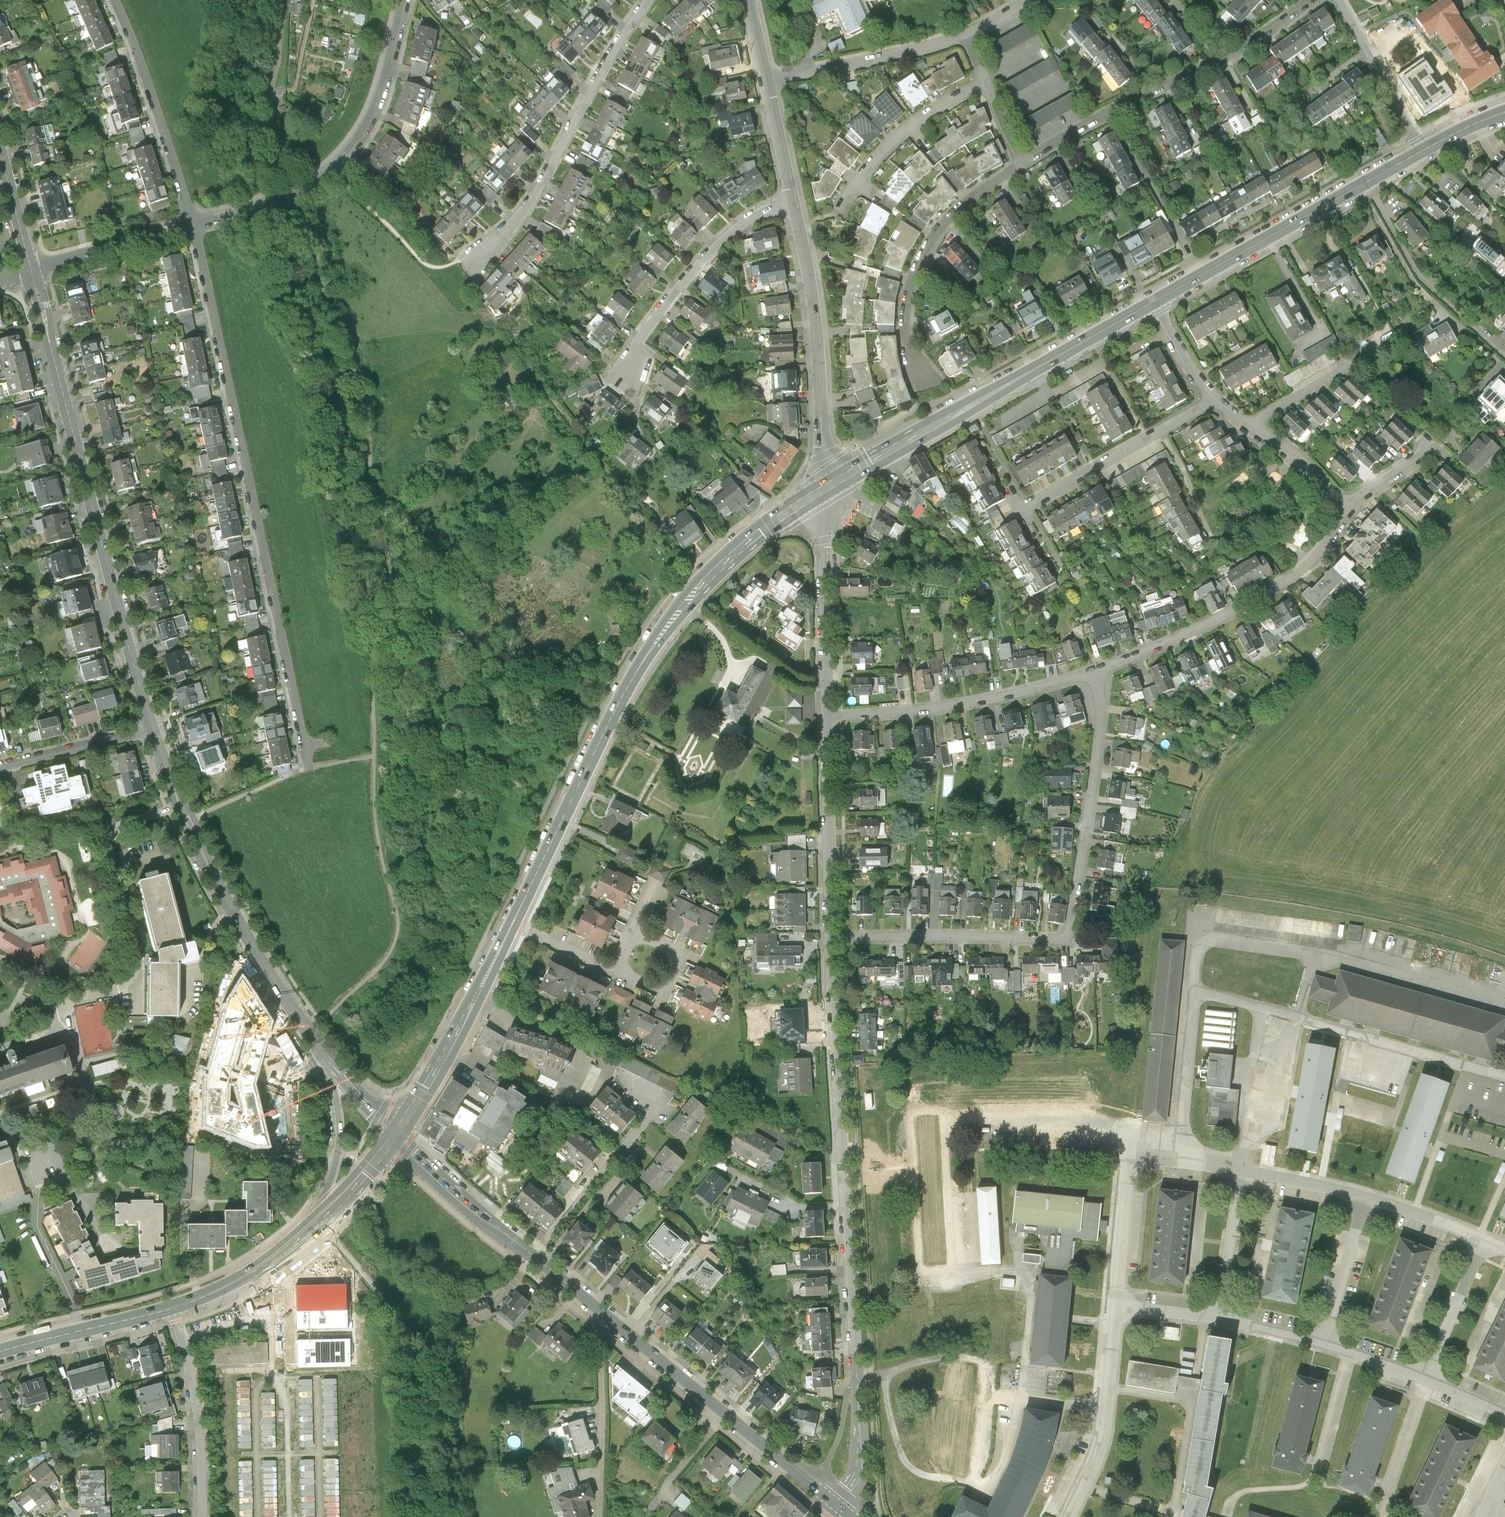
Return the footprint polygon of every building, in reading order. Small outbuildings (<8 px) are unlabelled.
[(86,11),(105,3),(103,0),(81,0),(86,11)] [(514,2),(520,9),(525,5),(521,0),(517,0),(514,2)] [(596,7),(600,10),(608,18),(614,11),(602,0),(596,7)] [(602,0),(614,11),(619,6),(617,3),(619,1),(617,0),(603,0),(602,0)] [(683,9),(695,21),(707,10),(697,0),(692,0),(683,9)] [(717,0),(697,0),(707,10),(717,0)] [(824,18),(841,10),(849,29),(873,18),(865,0),(816,0),(824,18)] [(1154,0),(1133,0),(1143,12),(1155,2),(1154,0)] [(1250,13),(1235,0),(1224,13),(1238,26),(1250,13)] [(1235,0),(1250,13),(1261,1),(1261,0),(1236,0),(1235,0)] [(1416,19),(1428,36),(1436,30),(1448,48),(1443,51),(1450,60),(1456,56),(1465,69),(1456,74),(1468,91),(1498,70),(1487,53),(1484,55),(1471,37),(1469,38),(1455,17),(1458,15),(1448,0),(1444,0),(1416,19)] [(1167,16),(1155,2),(1143,12),(1155,26),(1157,24),(1168,17),(1167,16)] [(105,3),(86,11),(92,24),(110,16),(105,3)] [(292,3),(292,11),(301,11),(302,3),(292,3)] [(684,33),(695,21),(683,9),(671,20),(684,33)] [(591,20),(604,33),(613,23),(608,18),(600,10),(591,20)] [(1312,18),(1313,21),(1323,35),(1336,26),(1325,10),(1312,18)] [(357,12),(355,23),(366,25),(368,14),(357,12)] [(15,28),(8,13),(0,17),(0,34),(15,28)] [(1170,15),(1167,16),(1168,17),(1157,24),(1168,40),(1181,30),(1170,15)] [(110,16),(92,24),(97,37),(116,28),(110,16)] [(76,19),(79,28),(86,26),(82,17),(76,19)] [(591,20),(582,29),(595,42),(604,33),(591,20)] [(1094,35),(1082,20),(1070,31),(1082,45),(1094,35)] [(676,31),(664,21),(660,26),(672,36),(676,31)] [(995,60),(1044,34),(1037,21),(988,47),(995,60)] [(1313,21),(1299,31),(1310,47),(1324,37),(1323,35),(1313,21)] [(427,22),(422,38),(440,44),(445,27),(427,22)] [(666,43),(672,36),(660,26),(653,36),(666,43)] [(0,34),(0,43),(3,51),(22,43),(15,28),(0,34)] [(116,28),(97,37),(103,49),(122,41),(116,28)] [(582,29),(573,39),(586,51),(595,42),(582,29)] [(1192,45),(1181,30),(1168,40),(1179,55),(1192,45)] [(1299,31),(1284,41),(1295,57),(1310,47),(1299,31)] [(649,34),(643,46),(660,54),(666,43),(653,36),(649,34)] [(1044,34),(995,60),(1002,72),(1051,46),(1044,34)] [(1107,49),(1094,35),(1082,45),(1094,60),(1096,58),(1107,50),(1107,49)] [(359,57),(364,40),(355,38),(347,66),(352,67),(354,61),(356,62),(358,57),(359,57)] [(435,60),(440,44),(422,38),(417,54),(422,56),(435,60)] [(833,51),(846,47),(843,38),(830,43),(833,51)] [(487,39),(481,45),(490,53),(495,48),(487,39)] [(586,51),(573,39),(564,48),(577,61),(586,51)] [(1281,66),(1295,57),(1284,41),(1270,50),(1274,57),(1281,66)] [(717,51),(720,65),(747,59),(744,45),(717,51)] [(113,49),(117,64),(126,61),(122,46),(113,49)] [(653,66),(660,54),(643,46),(637,57),(653,66)] [(1121,63),(1109,48),(1107,49),(1107,50),(1096,58),(1108,73),(1121,63)] [(972,74),(960,54),(950,60),(952,64),(937,72),(938,74),(946,87),(972,74)] [(431,73),(435,60),(422,56),(418,69),(429,73),(431,73)] [(20,88),(44,78),(35,57),(11,67),(20,88)] [(637,57),(631,69),(647,78),(653,66),(637,57)] [(1274,57),(1260,66),(1272,84),(1286,74),(1281,66),(1274,57)] [(570,58),(565,63),(578,75),(583,71),(570,58)] [(1011,98),(1063,70),(1057,58),(1005,86),(1011,98)] [(131,75),(127,61),(126,61),(117,64),(108,67),(112,81),(131,75)] [(1433,73),(1425,62),(1418,66),(1416,63),(1399,75),(1405,84),(1402,86),(1409,96),(1412,94),(1417,102),(1415,104),(1422,115),(1428,111),(1429,113),(1451,99),(1449,95),(1451,93),(1444,82),(1437,87),(1429,76),(1433,73)] [(558,70),(563,75),(571,83),(578,75),(565,63),(558,70)] [(1132,78),(1126,69),(1121,63),(1108,73),(1119,88),(1132,78)] [(1260,66),(1246,75),(1258,93),(1272,84),(1260,66)] [(1357,68),(1343,78),(1346,82),(1355,95),(1369,85),(1357,68)] [(641,89),(647,78),(631,69),(625,80),(641,89)] [(542,75),(546,79),(550,73),(546,70),(542,75)] [(1063,70),(1011,98),(1017,109),(1070,82),(1063,70)] [(926,80),(920,71),(904,80),(920,102),(933,93),(946,87),(938,74),(926,80)] [(108,72),(100,74),(110,115),(118,113),(108,72)] [(551,81),(557,75),(553,72),(547,78),(551,81)] [(431,73),(429,73),(425,83),(435,86),(438,76),(431,73)] [(719,91),(733,88),(732,81),(734,81),(733,74),(717,77),(719,91)] [(136,88),(131,75),(112,81),(117,94),(136,88)] [(563,75),(554,84),(567,96),(576,87),(571,83),(563,75)] [(755,94),(752,77),(734,81),(732,81),(733,88),(735,98),(755,94)] [(44,78),(20,88),(29,110),(53,100),(44,78)] [(412,79),(406,97),(430,105),(436,86),(435,86),(425,83),(412,79)] [(1226,79),(1211,88),(1220,104),(1235,96),(1226,79)] [(1332,91),(1343,107),(1357,97),(1355,95),(1346,82),(1332,91)] [(640,91),(624,83),(621,90),(636,98),(640,91)] [(567,96),(554,84),(545,94),(558,106),(567,96)] [(140,102),(136,88),(117,94),(121,108),(140,102)] [(910,110),(893,89),(878,100),(886,111),(877,119),(885,127),(895,120),(896,121),(910,110)] [(632,106),(636,98),(621,90),(617,97),(632,106)] [(1343,107),(1332,91),(1318,101),(1329,116),(1343,107)] [(549,115),(558,106),(545,94),(536,103),(549,115)] [(1030,135),(1083,107),(1076,95),(1024,123),(1030,135)] [(1235,96),(1220,104),(1230,121),(1243,114),(1244,113),(1235,96)] [(425,123),(430,105),(406,97),(402,111),(407,113),(405,117),(411,119),(423,122),(425,123)] [(616,97),(609,110),(626,118),(627,119),(634,106),(632,106),(617,97),(616,97)] [(1329,116),(1318,101),(1304,111),(1315,126),(1329,116)] [(145,116),(140,102),(121,108),(126,122),(135,119),(145,116)] [(549,115),(536,103),(527,112),(540,124),(549,115)] [(971,140),(993,129),(990,121),(996,119),(990,103),(982,106),(984,109),(975,114),(977,119),(962,126),(971,140)] [(1170,104),(1154,112),(1171,146),(1186,139),(1187,138),(1170,104)] [(1083,107),(1030,135),(1037,147),(1089,119),(1083,107)] [(758,108),(735,113),(740,133),(762,128),(758,108)] [(618,132),(626,118),(609,110),(602,123),(618,132)] [(865,143),(869,139),(873,143),(888,130),(885,127),(877,119),(868,110),(853,123),(856,126),(852,131),(865,143)] [(1263,112),(1252,118),(1258,129),(1269,124),(1263,112)] [(1243,114),(1230,121),(1222,125),(1230,139),(1251,128),(1243,114)] [(153,143),(145,116),(135,119),(144,146),(153,143)] [(423,122),(411,119),(408,128),(418,134),(423,122)] [(527,126),(529,129),(540,140),(546,134),(532,121),(527,126)] [(971,140),(962,126),(959,122),(951,128),(955,131),(942,141),(952,154),(971,140)] [(492,132),(483,123),(479,128),(488,137),(492,132)] [(602,123),(595,136),(611,145),(618,132),(602,123)] [(1382,146),(1390,141),(1379,124),(1371,129),(1382,146)] [(31,128),(34,144),(52,141),(49,125),(31,128)] [(540,140),(529,129),(524,134),(526,136),(535,145),(540,140)] [(394,130),(383,145),(401,158),(405,151),(409,154),(415,145),(394,130)] [(1123,149),(1113,132),(1099,140),(1108,157),(1123,149)] [(868,152),(845,135),(834,149),(844,157),(836,168),(847,175),(854,164),(856,166),(868,152)] [(526,136),(517,146),(530,159),(540,149),(535,145),(526,136)] [(604,158),(611,145),(595,136),(587,149),(604,158)] [(1171,146),(1170,147),(1176,158),(1191,150),(1186,139),(1171,146)] [(1009,160),(999,140),(988,145),(991,149),(981,156),(989,169),(1000,163),(1003,164),(1009,160)] [(52,141),(34,144),(38,163),(56,160),(52,141)] [(161,155),(156,141),(153,143),(144,146),(137,148),(142,161),(161,155)] [(383,145),(372,162),(389,174),(401,158),(383,145)] [(521,168),(530,159),(517,146),(507,155),(521,168)] [(940,163),(926,146),(918,154),(921,159),(909,169),(918,177),(921,180),(940,163)] [(125,162),(131,160),(126,148),(121,150),(125,162)] [(1132,166),(1123,149),(1108,157),(1117,174),(1127,168),(1132,166)] [(587,151),(583,158),(598,166),(602,159),(587,151)] [(989,169),(981,156),(978,152),(969,158),(972,162),(962,170),(971,182),(989,169)] [(1314,154),(1298,164),(1306,178),(1322,169),(1314,154)] [(165,168),(161,155),(142,161),(147,174),(165,168)] [(507,155),(498,165),(512,178),(521,168),(507,155)] [(583,158),(579,166),(594,174),(598,166),(583,158)] [(744,177),(753,191),(773,177),(764,164),(744,177)] [(1068,181),(1058,164),(1043,173),(1053,190),(1068,181)] [(1298,164),(1281,173),(1289,187),(1306,178),(1298,164)] [(503,188),(512,178),(498,165),(489,174),(503,188)] [(918,177),(909,169),(905,165),(898,173),(903,177),(894,188),(904,199),(912,190),(908,186),(918,177)] [(579,166),(572,179),(589,188),(592,181),(593,182),(597,175),(594,174),(579,166)] [(847,175),(836,168),(834,167),(826,180),(819,181),(823,197),(836,195),(848,176),(847,175)] [(170,181),(165,168),(147,174),(151,188),(170,181)] [(1137,185),(1127,168),(1117,174),(1113,176),(1122,193),(1137,185)] [(1479,184),(1496,199),(1504,190),(1504,179),(1497,172),(1493,168),(1479,184)] [(1281,173),(1265,182),(1271,192),(1270,192),(1273,197),(1289,187),(1281,173)] [(489,174),(475,189),(490,202),(492,200),(495,204),(505,193),(501,189),(503,188),(489,174)] [(962,190),(948,174),(940,181),(944,185),(934,194),(946,204),(962,190)] [(44,181),(49,197),(64,193),(60,177),(44,181)] [(753,191),(744,177),(724,190),(727,195),(734,204),(753,191)] [(1263,178),(1246,187),(1254,202),(1270,192),(1271,192),(1265,182),(1263,178)] [(581,201),(589,188),(572,179),(565,192),(581,201)] [(174,194),(170,181),(151,188),(156,201),(174,194)] [(1078,198),(1068,181),(1053,190),(1063,207),(1078,198)] [(722,198),(727,195),(724,190),(720,184),(716,188),(722,198)] [(1246,187),(1230,197),(1238,211),(1254,202),(1246,187)] [(1466,188),(1456,200),(1461,205),(1474,216),(1483,206),(1484,204),(1466,188)] [(475,189),(466,198),(481,212),(490,202),(475,189)] [(946,204),(934,194),(930,190),(925,198),(928,200),(920,211),(933,220),(946,204)] [(707,191),(694,203),(712,221),(725,209),(707,191)] [(565,192),(558,205),(574,214),(581,201),(565,192)] [(1432,192),(1420,205),(1441,223),(1447,216),(1444,214),(1450,208),(1432,192)] [(64,193),(49,197),(55,223),(70,219),(64,193)] [(886,196),(881,203),(892,212),(897,205),(886,196)] [(1238,211),(1230,197),(1214,206),(1222,220),(1238,211)] [(1456,200),(1452,197),(1448,202),(1457,210),(1461,205),(1456,200)] [(472,221),(481,212),(466,198),(457,207),(472,221)] [(1202,212),(1215,204),(1211,198),(1198,206),(1202,212)] [(1016,216),(1006,199),(990,209),(1000,225),(1016,216)] [(891,216),(873,204),(867,214),(871,217),(864,230),(877,237),(891,216)] [(567,227),(574,214),(558,205),(551,218),(567,227)] [(1214,206),(1197,215),(1205,229),(1222,220),(1214,206)] [(1488,211),(1483,206),(1474,216),(1479,221),(1488,211)] [(457,207),(448,217),(463,230),(472,221),(457,207)] [(1159,219),(1168,234),(1173,231),(1162,210),(1156,214),(1159,219)] [(678,218),(685,225),(692,218),(684,211),(678,218)] [(1411,212),(1395,224),(1414,248),(1430,236),(1411,212)] [(1197,215),(1181,225),(1189,239),(1205,229),(1197,215)] [(1026,232),(1016,216),(1000,225),(1010,242),(1026,232)] [(454,240),(463,230),(448,217),(439,226),(441,227),(453,239),(454,240)] [(706,232),(692,218),(685,225),(677,233),(691,247),(706,232)] [(1153,227),(1140,235),(1153,258),(1174,246),(1168,234),(1159,219),(1152,224),(1153,227)] [(920,234),(902,223),(897,231),(901,233),(895,246),(909,253),(920,234)] [(782,226),(761,231),(764,248),(786,243),(782,226)] [(441,227),(435,233),(448,245),(453,239),(441,227)] [(877,237),(864,230),(859,228),(855,238),(860,240),(854,256),(868,261),(879,238),(877,237)] [(538,231),(521,250),(534,261),(546,248),(548,250),(553,244),(551,243),(538,231)] [(1484,233),(1480,237),(1493,249),(1497,245),(1484,233)] [(1132,270),(1153,258),(1140,235),(1119,246),(1132,270)] [(1376,235),(1355,247),(1364,263),(1385,251),(1380,243),(1376,235)] [(1480,237),(1470,248),(1496,270),(1504,260),(1493,249),(1480,237)] [(663,240),(652,253),(670,267),(680,253),(663,240)] [(949,250),(962,265),(974,255),(962,240),(949,250)] [(1385,240),(1380,243),(1385,251),(1389,259),(1393,256),(1390,251),(1391,250),(1385,240)] [(909,253),(895,246),(888,243),(885,251),(891,254),(886,267),(901,272),(909,253)] [(938,252),(941,256),(949,249),(946,245),(938,252)] [(521,250),(513,260),(526,271),(534,261),(521,250)] [(167,255),(170,269),(189,265),(186,251),(167,255)] [(962,265),(975,280),(980,275),(987,270),(974,255),(962,265)] [(1121,277),(1110,257),(1094,266),(1102,280),(1105,286),(1121,277)] [(794,276),(790,258),(767,263),(770,280),(794,276)] [(1339,258),(1325,266),(1334,282),(1348,274),(1339,258)] [(513,260),(504,269),(517,280),(526,271),(513,260)] [(663,276),(643,261),(634,272),(641,277),(635,284),(649,295),(663,276)] [(170,269),(172,282),(192,278),(189,265),(170,269)] [(1325,266),(1311,274),(1313,276),(1316,282),(1321,290),(1334,282),(1325,266)] [(509,290),(517,280),(504,269),(496,279),(509,290)] [(734,283),(717,270),(707,283),(723,296),(734,283)] [(867,276),(846,270),(844,282),(850,283),(847,298),(863,301),(867,276)] [(987,270),(980,275),(984,279),(991,273),(987,270)] [(1349,276),(1348,274),(1334,282),(1337,286),(1343,283),(1355,304),(1367,298),(1353,274),(1349,276)] [(1066,286),(1076,303),(1095,293),(1085,275),(1066,286)] [(1307,275),(1302,278),(1307,288),(1313,285),(1312,284),(1316,282),(1313,276),(1309,278),(1307,275)] [(172,282),(175,296),(194,292),(192,278),(172,282)] [(508,291),(509,290),(496,279),(487,288),(497,297),(495,299),(504,307),(514,296),(508,291)] [(899,283),(879,279),(877,289),(882,290),(881,302),(894,304),(896,304),(899,283)] [(69,287),(72,299),(91,294),(87,281),(69,287)] [(1036,291),(1040,297),(1042,300),(1049,296),(1044,286),(1036,291)] [(642,301),(625,289),(615,302),(631,315),(642,301)] [(1311,332),(1286,289),(1267,300),(1281,324),(1292,343),(1311,332)] [(175,296),(178,309),(186,308),(197,305),(194,292),(175,296)] [(799,309),(797,292),(773,295),(775,312),(799,309)] [(72,299),(76,312),(94,307),(91,294),(72,299)] [(1246,314),(1235,294),(1225,299),(1236,319),(1246,314)] [(716,310),(697,296),(687,309),(693,313),(691,316),(700,323),(704,326),(716,310)] [(1040,322),(1051,316),(1042,300),(1040,297),(1021,307),(1034,328),(1041,324),(1040,322)] [(863,301),(847,298),(842,298),(843,308),(849,308),(848,328),(863,327),(865,301),(863,301)] [(510,312),(504,307),(495,299),(492,302),(502,317),(510,312)] [(1236,319),(1225,299),(1215,305),(1226,325),(1236,319)] [(894,304),(881,302),(874,302),(873,311),(878,311),(877,326),(894,326),(894,304)] [(204,336),(197,305),(186,308),(193,339),(204,336)] [(1226,325),(1215,305),(1205,311),(1216,331),(1226,325)] [(76,312),(79,324),(98,319),(94,307),(76,312)] [(601,329),(598,333),(599,333),(611,343),(612,343),(625,326),(603,309),(593,323),(601,329)] [(959,329),(949,310),(932,319),(942,338),(959,329)] [(1216,331),(1205,311),(1195,316),(1206,336),(1216,331)] [(1022,316),(1015,320),(1017,322),(1021,330),(1027,326),(1022,316)] [(1195,316),(1185,322),(1196,342),(1206,336),(1195,316)] [(993,332),(1000,345),(1017,336),(1011,325),(1008,320),(1000,324),(1001,327),(993,332)] [(1017,322),(1011,325),(1017,336),(1023,333),(1021,330),(1017,322)] [(688,332),(676,323),(666,336),(677,344),(676,347),(684,353),(695,339),(687,333),(688,332)] [(1428,325),(1415,333),(1429,357),(1457,341),(1447,323),(1432,332),(1428,325)] [(704,337),(694,329),(692,327),(688,332),(687,333),(695,339),(700,343),(704,337)] [(578,356),(571,366),(580,373),(587,363),(593,367),(604,353),(573,329),(562,343),(578,356)] [(6,355),(30,349),(26,331),(0,338),(0,344),(3,356),(6,355)] [(777,332),(778,344),(801,344),(800,331),(777,332)] [(599,333),(595,338),(607,348),(611,343),(599,333)] [(1334,335),(1302,354),(1308,364),(1329,352),(1340,346),(1334,335)] [(186,340),(189,351),(207,348),(205,336),(204,336),(193,339),(186,340)] [(895,337),(879,338),(879,350),(882,350),(883,361),(897,360),(895,337)] [(84,343),(88,356),(104,351),(100,338),(84,343)] [(945,358),(954,375),(957,375),(967,370),(968,367),(974,363),(973,361),(982,357),(972,338),(965,342),(964,340),(952,347),(954,350),(950,352),(950,353),(946,355),(945,358)] [(866,339),(850,341),(851,357),(847,357),(848,368),(852,367),(869,364),(866,339)] [(801,344),(778,344),(779,357),(801,356),(801,344)] [(1265,345),(1256,350),(1269,372),(1278,366),(1265,345)] [(189,351),(191,363),(210,359),(207,348),(189,351)] [(1130,358),(1133,363),(1137,361),(1152,353),(1149,348),(1130,358)] [(30,349),(6,355),(16,393),(40,386),(30,349)] [(1137,361),(1142,371),(1164,359),(1158,349),(1152,353),(1137,361)] [(1256,350),(1247,355),(1260,377),(1269,372),(1256,350)] [(88,356),(91,368),(107,364),(104,351),(88,356)] [(1335,362),(1329,352),(1308,364),(1284,378),(1290,388),(1335,362)] [(1247,355),(1238,361),(1250,382),(1260,377),(1247,355)] [(191,363),(194,374),(212,370),(210,359),(191,363)] [(1169,369),(1164,359),(1142,371),(1148,381),(1169,369)] [(897,360),(883,361),(880,361),(880,368),(883,368),(888,384),(902,380),(897,360)] [(1238,361),(1229,366),(1241,387),(1250,382),(1238,361)] [(694,379),(672,362),(661,376),(684,393),(694,379)] [(91,368),(95,381),(111,377),(107,364),(91,368)] [(869,364),(852,367),(857,384),(852,386),(855,396),(872,390),(875,390),(869,364)] [(1229,366),(1220,371),(1221,373),(1225,381),(1232,393),(1241,387),(1229,366)] [(804,368),(781,368),(781,390),(804,389),(804,368)] [(1175,379),(1169,369),(1148,381),(1154,391),(1175,379)] [(194,374),(196,385),(200,385),(214,382),(212,370),(194,374)] [(603,373),(565,391),(568,398),(592,386),(596,393),(609,386),(603,373)] [(1221,373),(1215,376),(1220,386),(1223,385),(1222,382),(1225,381),(1221,373)] [(1103,375),(1059,400),(1064,409),(1086,397),(1108,384),(1103,375)] [(1489,388),(1504,403),(1504,380),(1501,376),(1489,388)] [(1154,391),(1159,401),(1181,389),(1175,379),(1154,391)] [(1352,379),(1345,387),(1359,400),(1361,402),(1368,394),(1352,379)] [(902,380),(888,384),(886,385),(889,392),(891,392),(896,406),(910,401),(902,380)] [(214,382),(200,385),(205,409),(220,406),(214,382)] [(1086,397),(1091,406),(1113,393),(1108,384),(1086,397)] [(1342,384),(1335,392),(1351,408),(1359,400),(1345,387),(1342,384)] [(613,388),(602,401),(621,416),(632,402),(613,388)] [(1504,406),(1504,403),(1489,388),(1478,399),(1485,406),(1483,408),(1487,412),(1489,410),(1496,416),(1504,406)] [(1186,399),(1181,389),(1159,401),(1165,411),(1186,399)] [(861,409),(877,403),(872,390),(855,396),(861,409)] [(1118,403),(1113,393),(1091,406),(1097,415),(1118,403)] [(668,400),(660,394),(651,406),(668,419),(677,407),(668,400)] [(671,396),(668,400),(677,407),(680,410),(684,405),(671,396)] [(1321,397),(1314,405),(1328,418),(1330,420),(1337,413),(1321,397)] [(99,403),(102,416),(120,412),(116,399),(99,403)] [(45,400),(19,405),(24,431),(51,426),(45,400)] [(804,401),(775,402),(776,419),(791,418),(792,425),(804,424),(805,424),(804,401)] [(1053,402),(998,434),(1003,443),(1059,411),(1053,402)] [(1311,402),(1304,410),(1311,417),(1319,425),(1320,426),(1328,418),(1314,405),(1311,402)] [(882,418),(877,403),(861,409),(863,416),(848,424),(851,432),(869,425),(868,422),(882,418)] [(1097,415),(1102,424),(1123,412),(1118,403),(1097,415)] [(1476,409),(1473,413),(1485,425),(1489,420),(1486,417),(1489,414),(1487,412),(1483,408),(1480,405),(1476,409)] [(205,409),(203,410),(206,422),(224,418),(221,406),(220,406),(205,409)] [(201,417),(200,408),(192,409),(193,418),(201,417)] [(102,416),(106,430),(123,425),(120,412),(102,416)] [(1102,424),(1107,433),(1128,421),(1123,412),(1102,424)] [(1308,430),(1292,413),(1284,420),(1288,425),(1300,438),(1308,430)] [(1216,416),(1195,428),(1200,439),(1204,437),(1222,427),(1216,416)] [(1311,417),(1308,421),(1316,428),(1319,425),(1311,417)] [(224,418),(206,422),(209,435),(226,431),(224,418)] [(1395,419),(1388,427),(1405,443),(1407,444),(1414,437),(1395,419)] [(1133,430),(1128,421),(1107,433),(1112,442),(1133,430)] [(642,428),(635,423),(622,439),(626,442),(619,452),(635,464),(640,458),(646,463),(659,447),(639,432),(642,428)] [(804,424),(792,425),(792,432),(799,436),(805,435),(804,424)] [(1226,424),(1222,427),(1204,437),(1210,447),(1215,444),(1232,434),(1226,424)] [(106,430),(109,443),(127,438),(123,425),(106,430)] [(1388,427),(1380,435),(1398,451),(1405,443),(1388,427)] [(768,438),(785,450),(792,440),(775,428),(768,438)] [(226,431),(209,435),(211,447),(229,444),(226,431)] [(1070,432),(1060,438),(1072,460),(1083,454),(1070,432)] [(1236,432),(1232,434),(1215,444),(1220,453),(1224,451),(1241,442),(1236,432)] [(1474,475),(1487,462),(1499,449),(1489,440),(1484,435),(1471,448),(1459,461),(1474,475)] [(1494,435),(1489,440),(1499,449),(1504,444),(1494,435)] [(51,438),(21,446),(27,469),(57,462),(51,438)] [(785,450),(768,438),(758,452),(760,454),(759,456),(766,461),(767,459),(775,465),(779,458),(785,450)] [(779,458),(793,468),(807,447),(794,438),(792,440),(785,450),(779,458)] [(1060,438),(1049,444),(1062,466),(1072,460),(1060,438)] [(1367,438),(1360,445),(1377,461),(1379,463),(1386,455),(1367,438)] [(1246,439),(1241,442),(1224,451),(1230,462),(1252,450),(1246,439)] [(956,453),(962,464),(982,453),(975,441),(956,453)] [(1185,446),(1187,454),(1200,451),(1203,462),(1208,460),(1203,442),(1185,446)] [(229,444),(211,447),(214,460),(219,459),(229,457),(232,456),(229,444)] [(1049,444),(1039,450),(1051,471),(1062,466),(1049,444)] [(1360,445),(1353,453),(1369,468),(1377,461),(1360,445)] [(1039,450),(1028,455),(1041,477),(1051,471),(1039,450)] [(1166,451),(1106,484),(1111,494),(1145,474),(1165,464),(1171,460),(1166,451)] [(962,464),(967,473),(985,463),(987,462),(982,453),(962,464)] [(923,454),(909,462),(922,485),(930,481),(936,478),(923,454)] [(1028,455),(1018,461),(1030,483),(1041,477),(1028,455)] [(114,462),(118,476),(136,471),(132,457),(114,462)] [(234,480),(229,457),(219,459),(224,482),(234,480)] [(1339,457),(1330,466),(1349,483),(1358,474),(1352,469),(1343,461),(1339,457)] [(1347,457),(1343,461),(1352,469),(1355,465),(1347,457)] [(793,468),(779,458),(775,465),(765,479),(778,488),(793,468)] [(758,473),(765,479),(775,465),(767,459),(766,461),(758,473)] [(965,474),(970,484),(990,472),(985,463),(967,473),(965,474)] [(1145,474),(1151,484),(1170,473),(1165,464),(1145,474)] [(1446,466),(1438,474),(1456,490),(1464,482),(1446,466)] [(118,476),(122,490),(140,485),(136,471),(118,476)] [(970,484),(975,493),(993,483),(995,481),(990,472),(970,484)] [(1175,483),(1170,473),(1151,484),(1156,494),(1175,483)] [(756,496),(737,474),(728,482),(733,488),(719,499),(733,516),(756,496)] [(1448,499),(1456,490),(1438,474),(1430,482),(1437,489),(1448,499)] [(40,481),(43,493),(66,487),(62,475),(40,481)] [(942,488),(936,478),(930,481),(936,491),(942,488)] [(224,482),(217,484),(220,497),(239,493),(236,480),(234,480),(224,482)] [(1414,482),(1407,489),(1424,506),(1432,498),(1430,497),(1423,490),(1414,482)] [(1437,489),(1430,482),(1423,490),(1430,497),(1437,489)] [(973,494),(978,503),(998,492),(993,483),(975,493),(973,494)] [(1181,493),(1175,483),(1156,494),(1162,504),(1178,495),(1181,493)] [(43,493),(46,505),(69,499),(66,487),(43,493)] [(896,487),(888,501),(903,510),(911,496),(896,487)] [(1101,487),(1090,493),(1103,516),(1114,510),(1101,487)] [(946,496),(942,488),(936,491),(941,499),(946,496)] [(1417,514),(1424,506),(1407,489),(1399,497),(1407,505),(1417,514)] [(978,503),(983,512),(985,511),(995,506),(1003,501),(998,492),(978,503)] [(239,493),(220,497),(222,510),(241,506),(239,493)] [(1090,493),(1079,499),(1092,522),(1103,516),(1090,493)] [(1159,505),(1164,515),(1183,504),(1178,495),(1162,504),(1159,505)] [(1395,502),(1403,510),(1407,505),(1399,497),(1395,502)] [(130,505),(135,524),(158,518),(153,499),(130,505)] [(1081,528),(1092,522),(1079,499),(1068,505),(1081,528)] [(1188,513),(1183,504),(1164,515),(1169,524),(1188,513)] [(1070,534),(1081,528),(1068,505),(1057,511),(1070,534)] [(241,506),(222,510),(225,523),(244,519),(241,506)] [(1007,527),(995,506),(985,511),(997,532),(1007,527)] [(885,507),(881,515),(890,520),(894,512),(885,507)] [(711,534),(693,508),(674,522),(692,547),(711,534)] [(1377,509),(1368,519),(1388,537),(1396,527),(1377,509)] [(47,516),(50,529),(73,523),(69,511),(47,516)] [(1059,540),(1070,534),(1057,511),(1046,516),(1048,521),(1056,535),(1059,540)] [(1175,534),(1178,532),(1194,523),(1188,513),(1169,524),(1175,534)] [(880,514),(873,528),(888,536),(896,523),(890,520),(881,515),(880,514)] [(135,524),(140,543),(163,537),(158,518),(135,524)] [(244,519),(225,523),(228,537),(238,534),(247,533),(244,519)] [(1368,519),(1359,529),(1360,530),(1378,547),(1388,537),(1368,519)] [(1048,521),(1043,524),(1050,538),(1056,535),(1048,521)] [(995,533),(1000,542),(1020,531),(1015,522),(1007,527),(997,532),(995,533)] [(50,529),(54,542),(76,536),(73,523),(50,529)] [(1200,534),(1194,523),(1178,532),(1184,542),(1187,541),(1199,534),(1200,534)] [(1307,529),(1296,541),(1302,547),(1313,535),(1307,529)] [(1360,530),(1352,540),(1354,542),(1371,558),(1380,548),(1378,547),(1360,530)] [(1000,542),(1005,551),(1025,540),(1020,531),(1000,542)] [(252,556),(247,533),(238,534),(243,558),(252,556)] [(1203,542),(1199,534),(1187,541),(1191,548),(1203,542)] [(1031,549),(1025,540),(1005,551),(1011,560),(1013,559),(1031,549)] [(872,564),(880,551),(865,542),(857,555),(872,564)] [(1354,542),(1345,552),(1365,570),(1374,560),(1371,558),(1354,542)] [(1013,559),(1018,568),(1038,557),(1033,548),(1031,549),(1013,559)] [(81,549),(57,554),(62,577),(86,572),(81,549)] [(156,550),(136,557),(141,573),(161,567),(156,550)] [(255,569),(252,556),(243,558),(234,559),(237,573),(255,569)] [(1043,566),(1038,557),(1018,568),(1023,577),(1025,576),(1043,566)] [(1256,557),(1250,561),(1262,580),(1273,573),(1264,557),(1256,557)] [(1309,588),(1302,596),(1317,609),(1338,586),(1342,590),(1339,594),(1351,605),(1353,601),(1356,604),(1369,591),(1371,592),(1377,585),(1371,580),(1374,577),(1368,571),(1360,580),(1351,571),(1355,567),(1355,564),(1353,562),(1351,563),(1344,557),(1329,574),(1327,572),(1324,575),(1325,577),(1312,591),(1309,588)] [(1250,586),(1262,580),(1250,561),(1239,567),(1250,586)] [(1025,576),(1030,585),(1050,574),(1045,565),(1043,566),(1025,576)] [(1239,593),(1250,586),(1239,567),(1228,574),(1229,577),(1227,578),(1232,587),(1235,585),(1239,593)] [(258,584),(255,569),(237,573),(240,587),(258,584)] [(771,585),(769,588),(768,592),(775,597),(779,591),(784,594),(780,600),(789,606),(790,605),(801,587),(779,572),(773,582),(771,581),(769,584),(771,585)] [(1056,583),(1050,574),(1030,585),(1036,594),(1056,583)] [(1223,580),(1220,584),(1227,591),(1232,587),(1227,578),(1224,581),(1223,580)] [(766,595),(768,592),(769,588),(757,580),(752,588),(749,586),(741,598),(739,597),(733,606),(731,605),(728,609),(747,621),(748,620),(752,622),(756,615),(760,609),(765,602),(761,600),(765,594),(766,595)] [(869,581),(841,581),(841,597),(869,597),(869,581)] [(175,608),(167,582),(148,588),(156,614),(175,608)] [(1217,582),(1212,584),(1216,591),(1217,594),(1218,596),(1227,591),(1220,584),(1217,582)] [(98,608),(92,584),(67,590),(72,614),(98,608)] [(261,598),(258,584),(240,587),(243,601),(261,598)] [(1212,584),(1200,590),(1203,597),(1216,591),(1212,584)] [(1189,588),(1183,591),(1186,598),(1187,597),(1192,607),(1197,605),(1196,603),(1200,601),(1196,592),(1192,594),(1189,588)] [(1200,590),(1196,592),(1200,601),(1204,599),(1203,597),(1200,590)] [(1217,594),(1204,600),(1211,614),(1224,607),(1218,596),(1217,594)] [(264,612),(261,598),(243,601),(246,615),(252,614),(263,612),(264,612)] [(1172,602),(1173,604),(1176,612),(1177,612),(1179,617),(1188,615),(1182,598),(1172,602)] [(1290,600),(1276,609),(1278,613),(1270,618),(1271,619),(1277,629),(1299,616),(1290,600)] [(1164,607),(1169,623),(1180,619),(1179,617),(1177,612),(1176,612),(1173,604),(1164,607)] [(802,613),(790,605),(789,606),(784,614),(781,613),(778,618),(785,623),(782,627),(785,629),(778,640),(795,651),(803,640),(798,637),(802,630),(798,627),(803,619),(799,616),(802,613)] [(1154,611),(1144,614),(1146,620),(1149,630),(1158,627),(1169,623),(1164,607),(1154,611)] [(1124,611),(1107,617),(1115,642),(1132,637),(1124,611)] [(267,634),(263,612),(252,614),(257,637),(267,634)] [(1271,619),(1262,624),(1272,634),(1280,641),(1305,625),(1299,616),(1277,629),(1271,619)] [(176,617),(161,622),(167,641),(169,640),(182,636),(176,617)] [(1107,617),(1089,623),(1093,634),(1097,648),(1115,642),(1107,617)] [(100,620),(77,626),(84,652),(107,645),(100,620)] [(1146,620),(1139,623),(1143,634),(1150,631),(1149,630),(1146,620)] [(1093,634),(1089,623),(1073,628),(1077,639),(1093,634)] [(1249,623),(1235,631),(1248,655),(1262,648),(1249,623)] [(1267,632),(1261,636),(1268,649),(1275,645),(1274,645),(1269,636),(1267,632)] [(272,647),(269,634),(267,634),(257,637),(251,638),(254,651),(272,647)] [(1272,634),(1269,636),(1274,645),(1276,644),(1277,647),(1282,644),(1280,641),(1272,634)] [(182,636),(169,640),(171,647),(184,643),(182,636)] [(1208,645),(1215,659),(1221,671),(1234,665),(1222,638),(1208,645)] [(982,641),(982,643),(984,651),(990,650),(989,640),(982,641)] [(1062,645),(1067,660),(1082,656),(1077,640),(1062,645)] [(973,644),(975,658),(979,657),(978,652),(984,651),(982,643),(973,644)] [(873,644),(852,644),(852,664),(873,664),(873,644)] [(1275,645),(1268,649),(1271,654),(1279,650),(1277,647),(1276,644),(1274,645),(1275,645)] [(187,646),(167,653),(175,675),(177,674),(189,670),(194,668),(187,646)] [(275,661),(272,647),(254,651),(257,665),(275,661)] [(1317,649),(1312,655),(1316,658),(1321,653),(1317,649)] [(1052,650),(1036,652),(1036,657),(1043,656),(1044,663),(1045,667),(1056,665),(1052,650)] [(1195,650),(1178,658),(1185,674),(1189,672),(1194,684),(1208,678),(1195,650)] [(929,660),(930,671),(931,675),(943,673),(942,665),(944,664),(942,651),(934,652),(935,659),(929,660)] [(1037,665),(1037,664),(1044,663),(1043,656),(1036,657),(1036,652),(1035,651),(1018,654),(1020,667),(1037,665)] [(1018,654),(1001,656),(1003,670),(1020,667),(1018,654)] [(80,660),(82,666),(97,660),(95,655),(80,660)] [(975,658),(973,658),(976,674),(986,672),(984,656),(979,657),(975,658)] [(97,660),(102,678),(115,674),(110,657),(97,660)] [(976,674),(973,658),(963,659),(965,676),(976,674)] [(963,659),(953,661),(956,677),(965,676),(963,659)] [(1215,659),(1208,662),(1214,674),(1221,671),(1215,659)] [(278,675),(275,661),(257,665),(260,678),(278,675)] [(1150,670),(1156,685),(1160,695),(1174,689),(1170,680),(1164,664),(1150,670)] [(765,673),(754,667),(738,696),(729,691),(718,712),(739,723),(765,673)] [(191,677),(189,670),(177,674),(180,681),(191,677)] [(930,671),(914,672),(917,692),(933,690),(931,675),(930,671)] [(1185,674),(1181,676),(1187,688),(1194,685),(1194,684),(1189,672),(1185,674)] [(281,688),(278,675),(260,678),(263,692),(271,690),(281,688)] [(1136,675),(1121,681),(1130,703),(1144,697),(1142,692),(1143,692),(1142,690),(1136,675)] [(1178,676),(1170,680),(1174,689),(1182,686),(1178,676)] [(909,677),(898,678),(899,689),(910,688),(909,677)] [(879,679),(871,680),(871,694),(879,694),(879,679)] [(871,680),(852,680),(852,694),(871,694),(871,680)] [(204,682),(179,689),(184,707),(209,699),(204,682)] [(1142,692),(1144,697),(1147,704),(1162,698),(1160,695),(1156,685),(1142,690),(1143,692),(1142,692)] [(101,700),(103,708),(122,704),(118,687),(99,691),(101,700)] [(286,711),(281,688),(271,690),(275,713),(286,711)] [(802,694),(788,694),(789,708),(802,708),(802,694)] [(1078,696),(1064,700),(1066,704),(1069,716),(1083,712),(1078,696)] [(80,722),(81,724),(105,719),(103,708),(101,700),(91,702),(92,707),(78,710),(80,722)] [(1048,704),(1033,708),(1038,725),(1053,721),(1048,704)] [(1066,704),(1059,706),(1063,718),(1069,716),(1066,704)] [(1125,708),(1125,718),(1137,719),(1137,711),(1125,708)] [(801,710),(788,711),(788,724),(801,724),(801,710)] [(1020,710),(1004,714),(1009,732),(1024,728),(1020,710)] [(275,713),(267,715),(270,728),(289,724),(287,711),(286,711),(275,713)] [(206,716),(189,722),(195,737),(212,731),(206,716)] [(990,717),(974,720),(978,738),(993,736),(990,717)] [(1141,720),(1137,719),(1125,718),(1121,717),(1118,734),(1133,736),(1134,729),(1140,730),(1143,728),(1143,722),(1141,720)] [(53,720),(38,724),(42,741),(57,738),(56,734),(53,720)] [(961,723),(945,725),(948,744),(963,742),(963,740),(961,723)] [(289,724),(270,728),(273,741),(292,737),(289,724)] [(930,728),(915,729),(917,746),(918,756),(933,754),(932,747),(930,728)] [(899,731),(885,732),(885,748),(886,749),(900,748),(899,731)] [(871,750),(871,732),(850,732),(850,750),(871,750)] [(1008,734),(1001,735),(1003,749),(1010,748),(1008,734)] [(1001,735),(994,736),(997,750),(1003,749),(1001,735)] [(292,737),(273,741),(276,754),(295,750),(292,737)] [(971,739),(963,740),(963,742),(965,753),(973,751),(971,739)] [(1146,741),(1143,747),(1150,751),(1154,745),(1146,741)] [(917,746),(911,747),(913,769),(919,769),(918,756),(917,746)] [(940,746),(932,747),(933,754),(934,766),(942,765),(940,747),(940,746)] [(950,746),(940,747),(942,765),(952,764),(950,746)] [(1131,752),(1117,749),(1114,767),(1128,770),(1129,763),(1131,752)] [(295,750),(276,754),(278,768),(298,764),(295,750)] [(226,751),(201,759),(205,771),(230,763),(226,751)] [(1140,753),(1131,752),(1129,763),(1139,764),(1140,753)] [(118,756),(122,775),(137,772),(132,753),(118,756)] [(89,768),(87,759),(79,761),(81,770),(89,768)] [(38,811),(40,817),(71,809),(69,801),(90,795),(85,775),(74,778),(74,776),(67,778),(64,766),(56,768),(56,767),(50,768),(52,775),(48,776),(47,774),(41,776),(40,772),(33,774),(36,787),(22,791),(24,799),(26,806),(39,802),(40,807),(37,807),(38,811)] [(1058,768),(1051,768),(1051,774),(1045,774),(1045,782),(1052,782),(1052,787),(1058,787),(1058,782),(1063,782),(1063,787),(1071,787),(1071,768),(1064,769),(1064,772),(1058,772),(1058,768)] [(137,772),(122,775),(127,795),(142,791),(137,772)] [(1129,790),(1130,784),(1112,781),(1109,798),(1123,800),(1134,802),(1136,791),(1129,790)] [(877,790),(859,790),(860,807),(877,806),(877,790)] [(37,807),(40,807),(39,802),(26,806),(24,799),(19,800),(23,815),(38,811),(37,807)] [(1071,800),(1050,800),(1050,817),(1071,817),(1071,800)] [(1123,800),(1122,807),(1137,810),(1139,803),(1134,802),(1123,800)] [(616,801),(602,831),(613,836),(619,822),(629,827),(632,821),(632,820),(630,819),(634,810),(616,801)] [(1120,817),(1121,818),(1135,820),(1137,810),(1122,807),(1120,817)] [(1190,811),(1184,809),(1181,819),(1187,821),(1190,811)] [(644,814),(637,811),(634,817),(633,817),(632,820),(632,821),(639,824),(644,814)] [(1120,817),(1106,815),(1103,832),(1118,834),(1121,818),(1120,817)] [(878,820),(860,821),(860,837),(879,836),(878,820)] [(1071,852),(1072,830),(1053,829),(1052,851),(1071,852)] [(788,836),(788,851),(806,851),(806,835),(788,836)] [(623,846),(617,858),(635,866),(641,854),(623,846)] [(879,850),(862,850),(862,866),(879,866),(879,850)] [(788,851),(772,851),(772,863),(777,863),(777,879),(773,879),(773,882),(806,882),(806,851),(788,851)] [(1116,853),(1100,851),(1098,868),(1113,870),(1116,853)] [(73,911),(64,877),(60,878),(55,858),(24,865),(22,856),(0,862),(0,905),(26,899),(30,915),(34,914),(37,925),(17,930),(3,922),(0,911),(0,948),(25,963),(52,957),(48,942),(58,939),(58,936),(61,935),(61,936),(64,938),(74,935),(68,912),(73,911)] [(654,862),(648,874),(666,883),(672,870),(654,862)] [(634,880),(610,869),(600,891),(596,889),(593,896),(623,910),(628,900),(631,894),(636,882),(634,880)] [(928,874),(928,890),(942,890),(942,874),(928,874)] [(177,964),(176,964),(176,963),(197,957),(194,944),(192,943),(184,945),(166,875),(138,882),(156,952),(158,952),(157,964),(149,964),(148,1017),(177,1018),(177,964)] [(636,876),(634,880),(636,882),(631,894),(639,898),(647,881),(636,876)] [(970,883),(962,883),(962,892),(970,892),(970,883)] [(1132,886),(1119,884),(1117,890),(1131,892),(1132,886)] [(1111,888),(1095,886),(1092,903),(1108,905),(1111,888)] [(705,901),(703,905),(695,901),(697,897),(683,890),(681,895),(680,898),(676,897),(667,916),(669,917),(665,926),(679,933),(681,933),(685,925),(692,928),(688,937),(704,944),(717,917),(715,916),(717,912),(719,907),(705,901)] [(777,895),(777,911),(806,911),(806,895),(777,895)] [(872,897),(856,897),(856,915),(872,915),(872,897)] [(901,897),(885,897),(885,915),(901,915),(901,897)] [(928,897),(912,897),(912,915),(928,914),(928,897)] [(955,899),(940,898),(939,915),(955,916),(955,899)] [(628,900),(623,910),(631,914),(636,904),(628,900)] [(983,900),(967,900),(966,919),(982,920),(983,900)] [(1010,902),(994,901),(994,919),(1009,919),(1010,902)] [(1037,903),(1021,903),(1020,920),(1036,921),(1037,903)] [(1066,906),(1051,903),(1048,921),(1063,924),(1066,906)] [(588,913),(577,934),(604,947),(613,929),(618,920),(588,905),(585,911),(588,913)] [(806,927),(806,911),(777,911),(777,927),(806,927)] [(626,924),(618,920),(613,929),(621,933),(626,924)] [(674,943),(679,933),(665,926),(662,924),(657,935),(674,943)] [(1362,929),(1348,927),(1346,941),(1360,943),(1362,929)] [(777,935),(758,935),(759,971),(777,970),(777,965),(802,964),(801,948),(777,948),(777,935)] [(704,944),(688,937),(683,947),(701,956),(706,946),(704,944)] [(1183,941),(1157,939),(1140,1123),(1166,1125),(1183,941)] [(91,968),(95,947),(77,944),(74,965),(91,968)] [(1103,944),(1103,956),(1103,971),(1121,971),(1121,944),(1103,944)] [(1089,971),(1103,971),(1103,956),(1078,957),(1078,978),(1089,978),(1089,971)] [(1041,957),(1024,958),(1024,972),(1041,972),(1041,957)] [(1059,957),(1041,957),(1041,972),(1059,972),(1059,957)] [(987,974),(986,958),(969,959),(969,974),(987,974)] [(1005,958),(986,958),(987,974),(994,974),(994,981),(1008,981),(1008,972),(1005,969),(1005,958)] [(914,976),(932,976),(932,959),(913,959),(913,966),(914,976)] [(950,959),(932,959),(932,976),(950,975),(950,959)] [(858,977),(877,977),(877,960),(858,960),(858,977)] [(896,960),(877,960),(877,977),(887,976),(887,981),(899,981),(899,980),(899,965),(896,965),(896,960)] [(690,980),(696,966),(686,961),(680,975),(690,980)] [(578,975),(552,962),(537,991),(544,994),(545,992),(565,1002),(570,992),(578,975)] [(708,1016),(711,1017),(710,1019),(716,1021),(723,1008),(717,1005),(728,981),(724,979),(726,977),(706,967),(705,970),(696,966),(690,980),(689,982),(698,986),(695,993),(687,990),(679,1005),(707,1019),(708,1016)] [(966,967),(953,967),(953,978),(966,978),(966,967)] [(1076,968),(1063,968),(1063,982),(1076,982),(1076,968)] [(1327,1004),(1324,1016),(1494,1063),(1497,1052),(1504,1054),(1504,1029),(1504,1024),(1504,1017),(1337,970),(1334,981),(1316,976),(1310,999),(1327,1004)] [(578,975),(570,992),(573,994),(582,977),(578,975)] [(594,1018),(608,990),(582,977),(573,994),(568,1004),(589,1014),(588,1015),(594,1018)] [(227,1002),(204,1081),(203,1127),(253,1147),(267,1147),(252,1085),(269,1023),(241,980),(227,1002)] [(679,1005),(687,990),(676,984),(662,1012),(673,1017),(679,1005)] [(633,995),(613,985),(608,997),(627,1007),(633,995)] [(634,1043),(636,1038),(644,1042),(642,1047),(656,1054),(660,1046),(663,1047),(672,1028),(670,1027),(674,1018),(673,1017),(662,1012),(659,1010),(655,1019),(647,1016),(652,1007),(635,999),(622,1027),(624,1028),(619,1037),(634,1043)] [(807,1009),(789,1010),(790,1031),(808,1030),(807,1009)] [(861,1015),(861,1032),(876,1031),(876,1014),(861,1015)] [(1116,1024),(1108,1027),(1111,1035),(1119,1032),(1116,1024)] [(487,1029),(478,1045),(502,1055),(508,1040),(487,1029)] [(516,1032),(511,1031),(508,1040),(502,1055),(545,1067),(541,1075),(542,1076),(559,1084),(572,1058),(575,1051),(555,1041),(516,1031),(516,1032)] [(876,1031),(861,1032),(862,1049),(869,1049),(878,1049),(884,1049),(884,1039),(876,1039),(876,1031)] [(170,1049),(187,1054),(191,1037),(174,1032),(170,1049)] [(787,1039),(789,1060),(800,1059),(798,1038),(787,1039)] [(596,1044),(593,1048),(601,1059),(620,1068),(625,1058),(596,1044)] [(1335,1050),(1306,1044),(1287,1149),(1316,1154),(1335,1050)] [(72,1072),(63,1047),(17,1063),(10,1065),(0,1069),(0,1096),(72,1072)] [(7,1056),(10,1065),(17,1063),(13,1054),(11,1054),(9,1055),(7,1056)] [(1232,1057),(1208,1055),(1206,1082),(1205,1087),(1210,1087),(1230,1089),(1232,1057)] [(118,1058),(93,1065),(96,1075),(120,1068),(118,1058)] [(681,1084),(625,1058),(620,1068),(676,1094),(681,1084)] [(800,1059),(789,1060),(790,1094),(811,1093),(809,1059),(800,1059)] [(607,1066),(597,1062),(590,1078),(587,1083),(580,1093),(589,1099),(596,1090),(599,1085),(605,1072),(607,1066)] [(476,1068),(471,1076),(481,1082),(485,1077),(496,1084),(503,1073),(490,1064),(484,1073),(476,1068)] [(559,1084),(542,1076),(539,1082),(556,1090),(559,1084)] [(496,1084),(485,1077),(481,1082),(478,1088),(491,1096),(497,1085),(496,1084)] [(480,1143),(493,1152),(497,1155),(529,1105),(525,1103),(527,1098),(512,1089),(509,1093),(499,1086),(483,1111),(464,1100),(470,1089),(454,1079),(421,1132),(422,1137),(436,1145),(434,1148),(444,1154),(454,1139),(474,1152),(480,1143)] [(1452,1089),(1424,1079),(1389,1179),(1418,1188),(1452,1089)] [(1236,1124),(1239,1090),(1230,1089),(1210,1087),(1206,1125),(1236,1128),(1236,1124)] [(608,1089),(591,1110),(622,1136),(637,1117),(620,1103),(622,1100),(608,1089)] [(693,1099),(668,1129),(686,1144),(711,1113),(693,1099)] [(745,1129),(733,1150),(764,1167),(768,1160),(775,1148),(776,1146),(745,1129)] [(602,1153),(576,1132),(560,1151),(586,1173),(602,1153)] [(20,1197),(8,1163),(12,1161),(6,1142),(0,1143),(0,1203),(20,1197)] [(784,1153),(775,1148),(768,1160),(777,1165),(784,1153)] [(667,1149),(641,1181),(658,1194),(684,1163),(667,1149)] [(493,1152),(485,1162),(500,1173),(507,1163),(497,1155),(493,1152)] [(716,1161),(713,1166),(725,1172),(728,1167),(716,1161)] [(820,1164),(803,1164),(805,1192),(821,1191),(820,1164)] [(729,1185),(713,1172),(696,1192),(712,1205),(729,1185)] [(574,1184),(566,1178),(552,1195),(561,1202),(574,1184)] [(246,1211),(246,1222),(269,1222),(269,1211),(266,1211),(266,1183),(243,1182),(243,1192),(246,1192),(246,1211)] [(565,1210),(531,1183),(513,1205),(547,1232),(565,1210)] [(647,1198),(627,1183),(607,1208),(626,1224),(647,1198)] [(1193,1189),(1155,1187),(1148,1282),(1186,1285),(1193,1189)] [(770,1204),(739,1189),(737,1193),(729,1209),(727,1213),(736,1217),(732,1224),(745,1231),(749,1223),(758,1228),(762,1219),(770,1204)] [(996,1189),(977,1190),(982,1268),(1001,1266),(996,1189)] [(723,1207),(729,1209),(737,1193),(731,1190),(727,1198),(723,1207)] [(158,1193),(143,1193),(143,1201),(152,1201),(152,1204),(158,1204),(158,1193)] [(1085,1200),(1016,1193),(1012,1228),(1017,1228),(1016,1235),(1046,1238),(1042,1278),(1040,1278),(1030,1370),(1066,1374),(1075,1281),(1071,1281),(1075,1241),(1099,1244),(1103,1207),(1084,1205),(1085,1200)] [(718,1204),(723,1207),(727,1198),(722,1196),(718,1204)] [(153,1261),(153,1259),(159,1259),(161,1259),(161,1252),(153,1252),(153,1246),(161,1246),(163,1246),(163,1238),(159,1238),(159,1234),(163,1234),(162,1204),(158,1204),(152,1204),(152,1201),(143,1201),(130,1201),(130,1205),(126,1205),(126,1204),(115,1204),(115,1209),(115,1212),(118,1212),(118,1215),(115,1215),(115,1226),(123,1225),(123,1222),(127,1222),(127,1225),(136,1225),(136,1222),(139,1222),(139,1230),(141,1230),(142,1234),(139,1234),(139,1253),(140,1253),(140,1258),(135,1260),(134,1257),(128,1259),(128,1258),(123,1259),(123,1257),(111,1261),(112,1262),(99,1266),(95,1257),(89,1259),(87,1255),(93,1253),(86,1237),(88,1236),(85,1229),(82,1230),(80,1226),(83,1225),(76,1211),(74,1212),(72,1209),(74,1208),(71,1200),(61,1205),(62,1207),(59,1208),(58,1206),(56,1208),(50,1210),(52,1214),(50,1215),(53,1222),(57,1220),(59,1224),(55,1226),(63,1242),(60,1243),(65,1254),(68,1259),(70,1258),(80,1278),(86,1291),(89,1290),(111,1284),(110,1280),(114,1279),(115,1283),(139,1276),(139,1274),(137,1266),(153,1261)] [(783,1210),(770,1204),(762,1219),(776,1226),(783,1210)] [(1314,1213),(1277,1206),(1260,1299),(1297,1306),(1314,1213)] [(110,1226),(115,1226),(115,1215),(118,1215),(118,1212),(115,1212),(115,1209),(109,1209),(110,1226)] [(246,1211),(225,1211),(225,1225),(225,1236),(246,1237),(246,1222),(246,1211)] [(823,1211),(805,1212),(806,1236),(824,1236),(823,1211)] [(598,1234),(581,1221),(564,1241),(581,1255),(598,1234)] [(674,1231),(665,1223),(646,1246),(653,1253),(655,1251),(664,1259),(662,1260),(670,1266),(690,1243),(680,1235),(679,1237),(673,1232),(674,1231)] [(225,1225),(188,1225),(187,1249),(225,1249),(225,1236),(225,1225)] [(1434,1250),(1399,1237),(1366,1325),(1401,1338),(1434,1250)] [(65,1254),(60,1243),(54,1247),(59,1257),(65,1254)] [(622,1257),(606,1243),(589,1262),(605,1276),(622,1257)] [(826,1251),(802,1252),(803,1270),(827,1269),(826,1251)] [(159,1261),(159,1259),(153,1259),(153,1261),(137,1266),(139,1274),(141,1273),(141,1274),(160,1269),(160,1261),(159,1261)] [(724,1277),(707,1264),(695,1279),(712,1292),(724,1277)] [(785,1264),(771,1265),(772,1277),(786,1276),(785,1264)] [(654,1288),(632,1271),(624,1280),(620,1286),(642,1304),(654,1288)] [(624,1280),(617,1275),(610,1284),(617,1289),(620,1286),(624,1280)] [(807,1280),(806,1280),(806,1296),(826,1295),(826,1277),(821,1277),(821,1280),(820,1280),(807,1280)] [(79,1293),(86,1291),(80,1278),(73,1281),(79,1293)] [(288,1280),(289,1318),(297,1318),(297,1310),(348,1309),(347,1278),(343,1279),(332,1279),(319,1279),(307,1280),(294,1280),(288,1280)] [(531,1302),(517,1291),(507,1304),(506,1303),(503,1308),(500,1313),(517,1327),(529,1311),(526,1309),(531,1302)] [(684,1313),(667,1299),(652,1318),(670,1332),(684,1313)] [(487,1307),(485,1301),(465,1308),(472,1327),(481,1324),(479,1318),(492,1314),(489,1306),(487,1307)] [(1474,1367),(1503,1381),(1504,1377),(1504,1304),(1474,1367)] [(289,1318),(290,1338),(349,1336),(348,1309),(297,1310),(297,1318),(289,1318)] [(812,1314),(813,1332),(831,1331),(830,1313),(812,1314)] [(581,1343),(559,1325),(548,1339),(544,1343),(567,1361),(581,1343)] [(710,1338),(697,1327),(684,1344),(697,1355),(710,1338)] [(544,1343),(548,1339),(536,1328),(529,1336),(541,1347),(544,1343)] [(813,1332),(814,1351),(832,1350),(831,1331),(813,1332)] [(1189,1495),(1182,1516),(1205,1516),(1205,1515),(1213,1489),(1206,1487),(1222,1393),(1226,1394),(1228,1383),(1223,1383),(1231,1340),(1208,1336),(1201,1379),(1200,1390),(1183,1494),(1189,1495)] [(294,1339),(295,1366),(354,1364),(353,1337),(294,1339)] [(724,1349),(710,1338),(697,1355),(710,1365),(724,1349)] [(268,1341),(207,1343),(208,1364),(269,1362),(268,1341)] [(155,1344),(139,1349),(142,1359),(140,1359),(143,1368),(145,1367),(146,1375),(162,1370),(155,1344)] [(744,1364),(731,1354),(717,1372),(729,1382),(744,1364)] [(102,1362),(90,1365),(98,1393),(110,1390),(102,1362)] [(1179,1370),(1130,1362),(1126,1386),(1175,1394),(1176,1385),(1178,1375),(1179,1370)] [(756,1373),(744,1364),(729,1382),(742,1392),(756,1373)] [(90,1365),(78,1369),(86,1397),(98,1393),(90,1365)] [(651,1392),(619,1366),(613,1373),(614,1401),(646,1427),(654,1417),(640,1404),(651,1392)] [(818,1368),(814,1368),(814,1389),(818,1389),(833,1389),(832,1368),(829,1368),(818,1368)] [(78,1369),(66,1372),(74,1400),(86,1397),(78,1369)] [(1194,1389),(1200,1390),(1201,1379),(1195,1378),(1178,1375),(1176,1385),(1194,1389)] [(1323,1383),(1296,1376),(1278,1448),(1275,1447),(1273,1456),(1276,1457),(1274,1467),(1300,1474),(1303,1463),(1305,1463),(1307,1455),(1305,1455),(1323,1383)] [(338,1446),(336,1379),(323,1379),(325,1447),(338,1446)] [(43,1380),(27,1384),(26,1382),(18,1384),(24,1406),(48,1398),(43,1380)] [(313,1447),(311,1380),(298,1380),(300,1448),(313,1447)] [(251,1449),(249,1381),(237,1381),(238,1449),(251,1449)] [(10,1409),(8,1403),(13,1401),(4,1382),(0,1384),(0,1390),(4,1399),(0,1400),(0,1405),(3,1412),(10,1409)] [(165,1382),(138,1389),(142,1401),(169,1394),(165,1382)] [(759,1409),(763,1405),(773,1413),(784,1399),(766,1383),(751,1401),(759,1409)] [(833,1399),(833,1389),(818,1389),(818,1395),(833,1399)] [(275,1448),(274,1393),(261,1393),(262,1448),(275,1448)] [(169,1394),(142,1401),(145,1414),(153,1411),(160,1409),(172,1406),(171,1403),(169,1394)] [(1398,1403),(1370,1394),(1339,1486),(1367,1495),(1398,1403)] [(172,1406),(160,1409),(161,1411),(155,1413),(157,1421),(171,1417),(177,1415),(173,1402),(171,1403),(172,1406)] [(819,1412),(793,1407),(788,1432),(815,1437),(819,1412)] [(1048,1469),(1060,1419),(1025,1413),(1019,1439),(1010,1464),(988,1513),(962,1502),(955,1516),(1026,1516),(1048,1469)] [(171,1417),(157,1421),(158,1436),(169,1435),(168,1426),(171,1425),(171,1417)] [(584,1420),(563,1426),(566,1435),(569,1434),(575,1455),(596,1449),(593,1440),(590,1441),(584,1420)] [(677,1440),(656,1423),(642,1439),(663,1456),(677,1440)] [(1447,1426),(1408,1508),(1427,1516),(1439,1516),(1475,1439),(1447,1426)] [(506,1429),(507,1450),(524,1449),(523,1428),(506,1429)] [(158,1436),(151,1436),(152,1445),(159,1445),(160,1459),(177,1458),(176,1435),(169,1435),(158,1436)] [(739,1458),(718,1441),(703,1460),(723,1477),(739,1458)] [(338,1459),(325,1459),(327,1516),(339,1516),(338,1459)] [(276,1460),(263,1461),(265,1516),(278,1516),(276,1460)] [(313,1460),(300,1460),(302,1516),(315,1516),(313,1460)] [(251,1461),(239,1462),(240,1516),(253,1516),(251,1461)] [(37,1484),(16,1499),(23,1509),(32,1501),(44,1516),(55,1509),(43,1493),(59,1481),(46,1463),(30,1475),(37,1484)] [(764,1477),(751,1465),(732,1488),(745,1499),(764,1477)] [(567,1516),(589,1516),(583,1501),(594,1498),(590,1484),(578,1488),(572,1469),(558,1469),(559,1472),(553,1475),(557,1487),(550,1489),(557,1511),(564,1509),(567,1516)] [(106,1508),(105,1472),(80,1473),(81,1510),(98,1509),(106,1508)] [(158,1473),(156,1473),(156,1484),(161,1484),(161,1492),(178,1492),(177,1472),(175,1472),(158,1473)] [(778,1480),(755,1507),(767,1516),(801,1516),(810,1507),(778,1480)] [(675,1502),(685,1510),(693,1500),(683,1492),(675,1502)] [(15,1498),(10,1501),(21,1516),(23,1515),(21,1512),(24,1510),(15,1498)] [(180,1515),(177,1515),(177,1506),(163,1506),(163,1516),(181,1516),(180,1515)] [(678,1506),(668,1516),(692,1516),(678,1506)] [(98,1516),(112,1516),(111,1508),(106,1508),(98,1509),(98,1516)]
